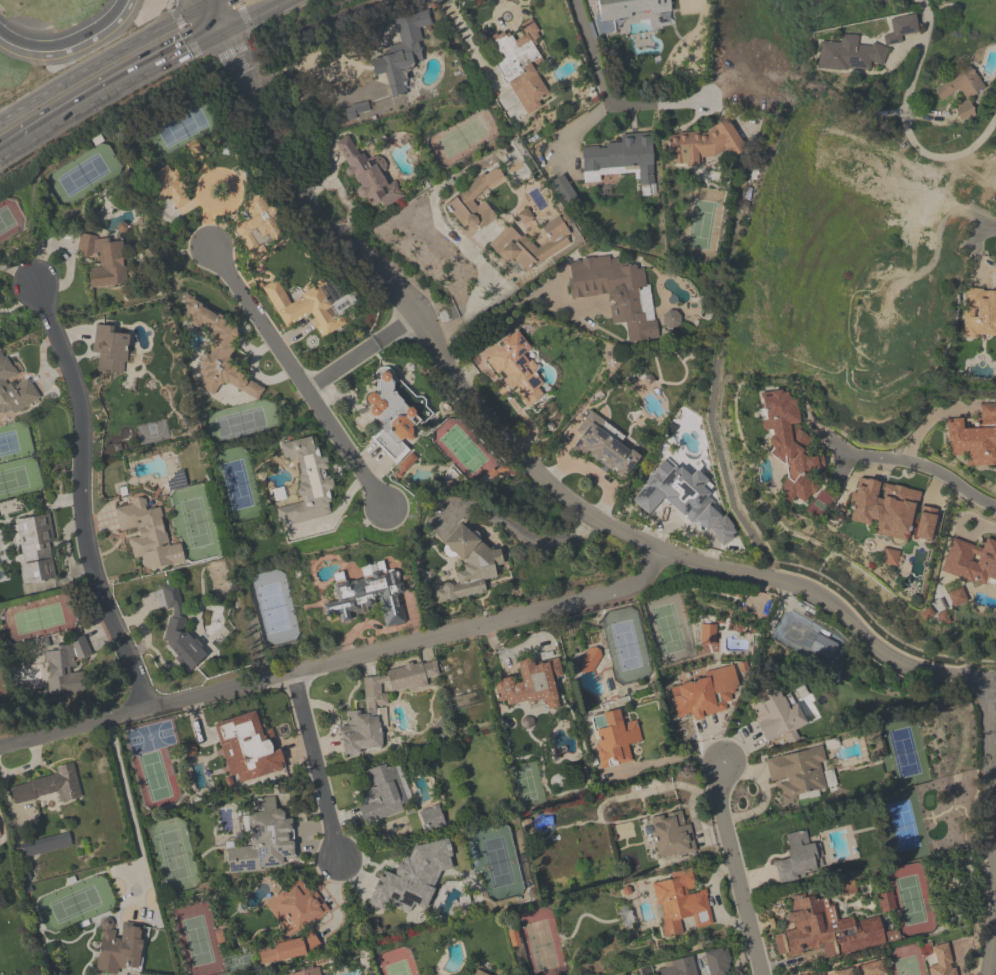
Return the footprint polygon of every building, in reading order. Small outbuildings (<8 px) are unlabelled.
[(599,23),(671,14),(669,0),(596,0),(599,23)] [(424,63),(416,30),(432,26),(429,11),(394,20),(400,43),(386,47),(388,57),(370,61),(374,78),(385,75),(391,100),(408,96),(401,69),(424,63)] [(890,20),(893,34),(884,35),(885,45),(902,43),(901,36),(918,33),(916,16),(890,20)] [(551,100),(531,65),(542,59),(532,43),(541,38),(531,20),(519,26),(524,34),(512,41),(506,31),(489,40),(502,62),(495,66),(524,115),(551,100)] [(870,71),(870,65),(886,65),(886,46),(858,46),(858,36),(841,36),(841,44),(819,44),(819,70),(870,71)] [(968,100),(985,89),(971,67),(933,91),(940,102),(959,91),(965,101),(953,109),(962,123),(977,114),(968,100)] [(667,135),(670,168),(700,165),(699,158),(738,154),(736,128),(667,135)] [(335,144),(371,214),(401,199),(379,156),(364,164),(350,136),(335,144)] [(583,183),(600,182),(600,175),(639,173),(640,187),(654,186),(652,139),(581,142),(583,183)] [(188,204),(175,165),(151,174),(162,205),(171,202),(173,209),(188,204)] [(464,231),(473,225),(477,231),(495,218),(480,196),(505,179),(497,166),(444,202),(464,231)] [(550,182),(562,205),(576,198),(563,174),(550,182)] [(250,219),(235,226),(250,258),(264,251),(261,245),(286,233),(267,194),(244,205),(250,219)] [(533,218),(527,208),(515,215),(522,226),(533,218)] [(574,242),(559,216),(541,226),(548,240),(535,247),(509,223),(487,247),(506,264),(513,260),(526,272),(542,262),(546,258),(574,242)] [(79,259),(97,258),(97,269),(89,269),(90,288),(126,286),(124,237),(78,239),(79,259)] [(612,325),(626,324),(628,343),(656,340),(647,256),(567,265),(571,299),(609,295),(612,325)] [(262,287),(285,329),(309,315),(322,338),(344,326),(321,284),(290,301),(278,279),(262,287)] [(966,288),(963,337),(995,339),(995,290),(966,288)] [(224,363),(242,331),(192,301),(182,319),(218,341),(193,384),(213,396),(223,381),(257,401),(265,387),(224,363)] [(679,315),(664,313),(662,328),(677,330),(679,315)] [(126,374),(128,336),(116,335),(117,326),(94,325),(93,353),(100,353),(99,373),(126,374)] [(528,408),(544,395),(538,387),(546,381),(525,355),(532,349),(513,326),(476,356),(508,394),(513,389),(528,408)] [(40,404),(33,380),(11,385),(9,378),(15,376),(8,351),(0,353),(0,415),(40,404)] [(368,435),(396,464),(410,452),(403,444),(414,434),(410,431),(423,419),(383,376),(361,397),(371,407),(367,412),(379,425),(368,435)] [(759,395),(768,461),(781,459),(788,503),(816,499),(813,471),(824,470),(822,455),(806,457),(798,399),(789,400),(788,391),(759,395)] [(966,456),(966,466),(995,466),(995,454),(995,404),(981,404),(981,418),(968,418),(946,418),(947,456),(966,456)] [(625,437),(589,411),(573,433),(580,438),(574,447),(622,483),(640,457),(621,443),(625,437)] [(333,516),(317,436),(280,443),(283,463),(293,461),(302,503),(276,508),(279,522),(289,520),(290,525),(333,516)] [(663,462),(632,500),(649,514),(660,500),(692,526),(703,512),(694,505),(701,496),(690,486),(697,477),(679,462),(673,470),(663,462)] [(875,528),(874,535),(909,543),(920,492),(856,478),(847,521),(875,528)] [(186,563),(181,543),(169,546),(161,507),(148,510),(146,499),(114,506),(120,532),(137,529),(139,537),(128,539),(133,560),(142,558),(145,572),(186,563)] [(938,512),(922,506),(912,537),(928,542),(938,512)] [(14,519),(24,585),(58,580),(48,514),(14,519)] [(486,594),(483,581),(496,578),(494,571),(502,563),(500,550),(491,552),(461,524),(444,542),(445,547),(461,563),(462,569),(455,576),(457,583),(433,589),(436,605),(486,594)] [(941,573),(995,591),(995,542),(986,539),(982,548),(952,538),(941,573)] [(407,623),(395,571),(332,585),(336,601),(322,605),(325,617),(338,614),(339,620),(381,610),(385,628),(407,623)] [(161,587),(165,610),(182,607),(177,584),(161,587)] [(967,600),(961,588),(948,595),(954,607),(967,600)] [(162,660),(198,669),(205,642),(183,636),(187,621),(169,616),(162,639),(168,641),(162,660)] [(700,645),(715,645),(715,624),(700,624),(700,645)] [(81,693),(77,659),(90,657),(88,641),(44,646),(50,696),(81,693)] [(592,645),(575,665),(587,675),(603,655),(592,645)] [(494,681),(498,706),(544,701),(545,709),(558,707),(555,678),(562,677),(560,660),(533,663),(532,658),(518,660),(520,678),(494,681)] [(343,756),(382,751),(377,708),(388,707),(386,690),(438,684),(436,666),(361,675),(366,711),(346,714),(348,727),(340,728),(343,756)] [(689,720),(729,712),(727,701),(739,699),(733,669),(669,682),(676,717),(688,715),(689,720)] [(806,724),(792,693),(781,698),(777,688),(746,701),(765,743),(785,734),(788,742),(798,738),(794,729),(806,724)] [(232,785),(286,770),(280,750),(272,752),(260,710),(214,723),(232,785)] [(590,716),(601,769),(633,763),(630,745),(642,742),(638,720),(624,723),(621,710),(590,716)] [(765,758),(770,782),(779,781),(783,802),(830,792),(822,747),(765,758)] [(57,775),(9,789),(14,807),(58,794),(61,804),(83,798),(73,763),(55,768),(57,775)] [(404,813),(402,804),(409,802),(397,763),(363,773),(368,789),(356,792),(365,825),(404,813)] [(227,874),(286,869),(285,862),(296,861),(292,820),(284,821),(283,810),(276,810),(275,798),(248,800),(252,847),(225,849),(227,874)] [(657,860),(696,852),(690,820),(682,821),(680,811),(643,819),(647,839),(652,838),(657,860)] [(775,863),(778,884),(817,877),(810,831),(785,835),(789,860),(775,863)] [(413,845),(410,857),(401,858),(396,871),(380,874),(368,905),(369,907),(378,910),(400,907),(405,909),(418,907),(427,910),(440,872),(453,870),(449,840),(413,845)] [(652,879),(662,938),(684,935),(682,922),(694,920),(695,928),(712,926),(707,890),(695,892),(692,872),(652,879)] [(264,904),(288,940),(328,913),(305,877),(264,904)] [(788,900),(791,933),(776,934),(779,964),(856,956),(853,920),(835,921),(832,895),(788,900)] [(123,932),(102,929),(96,973),(108,974),(118,974),(119,969),(138,972),(144,929),(123,926),(123,932)] [(320,952),(316,934),(257,948),(261,966),(320,952)] [(948,943),(932,947),(935,965),(927,966),(929,974),(955,974),(948,943)] [(724,947),(702,952),(708,974),(732,974),(724,947)] [(655,965),(657,974),(697,974),(693,957),(655,965)] [(318,967),(283,974),(320,974),(318,967)] [(852,967),(811,974),(854,974),(852,967)]
